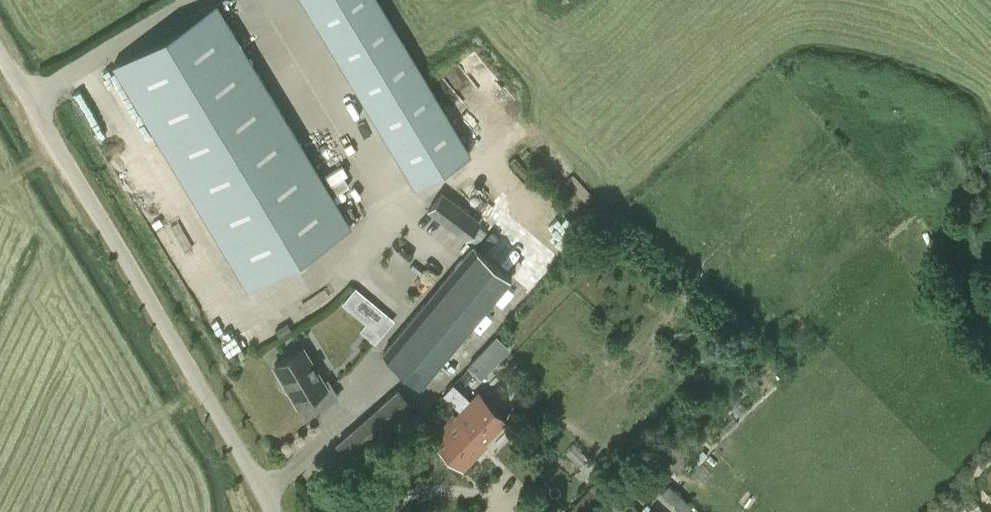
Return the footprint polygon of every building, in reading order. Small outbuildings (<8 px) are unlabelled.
[(414,186),(469,153),(377,0),(302,0),(414,186)] [(112,64),(246,287),(349,225),(215,3),(112,64)] [(479,224),(443,192),(427,210),(464,241),(479,224)] [(473,246),(438,287),(382,354),(419,386),(511,278),(473,246)] [(663,286),(649,300),(657,308),(671,294),(663,286)] [(356,288),(343,304),(379,335),(392,319),(356,288)] [(288,324),(276,331),(279,337),(291,330),(288,324)] [(466,364),(480,377),(510,346),(495,332),(466,364)] [(307,398),(315,410),(338,397),(330,383),(325,386),(302,347),(274,364),(298,404),(307,398)] [(453,382),(442,393),(454,405),(460,410),(455,415),(483,443),(506,419),(478,392),(470,399),(453,382)] [(356,469),(419,414),(397,388),(334,444),(346,458),(356,469)] [(740,415),(746,408),(736,399),(729,406),(740,415)] [(485,446),(483,443),(455,415),(453,414),(429,438),(462,470),(485,446)] [(582,468),(591,460),(574,443),(565,452),(582,468)] [(700,462),(707,454),(702,450),(695,458),(700,462)] [(688,505),(667,485),(661,493),(682,511),(688,505)] [(571,507),(576,511),(596,511),(604,502),(588,488),(571,507)]
